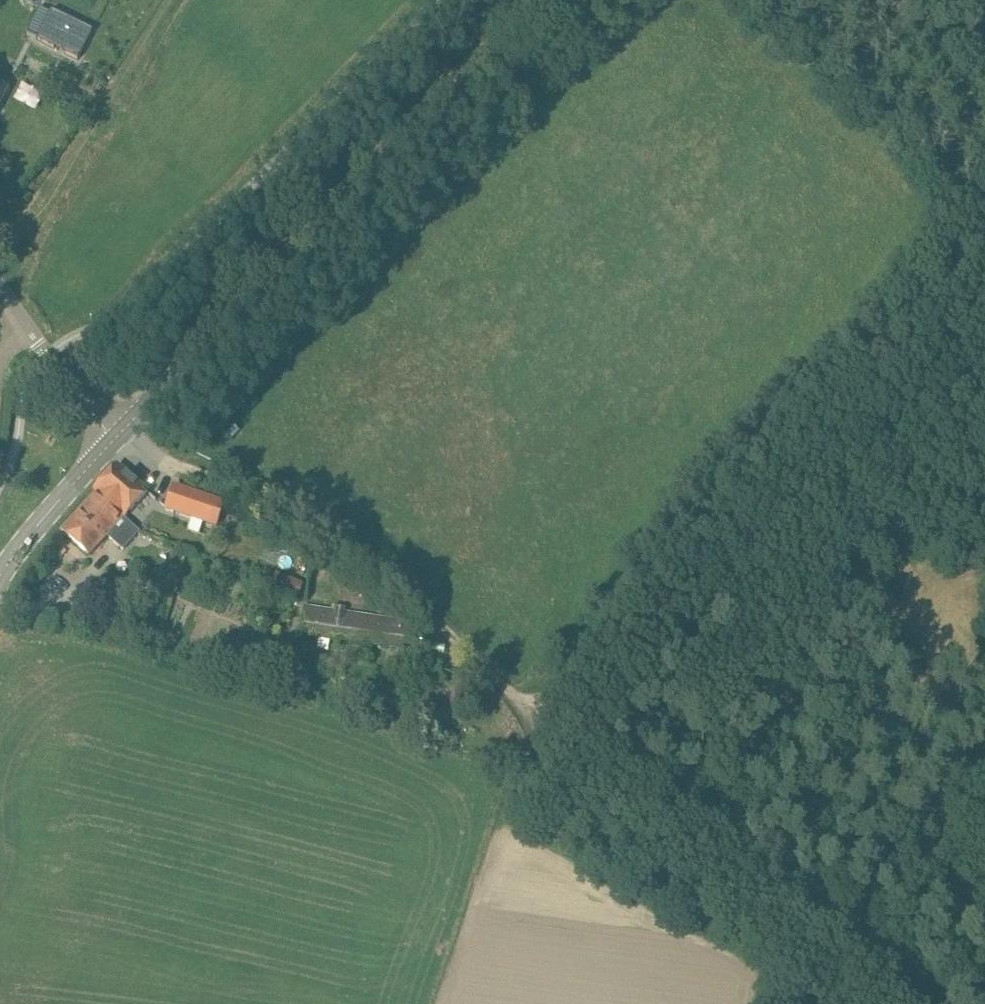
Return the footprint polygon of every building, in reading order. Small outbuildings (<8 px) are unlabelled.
[(37,39),(79,60),(94,31),(52,9),(37,39)] [(9,87),(0,82),(0,104),(9,87)] [(99,491),(101,493),(127,516),(151,489),(123,465),(99,491)] [(216,524),(224,502),(174,485),(167,508),(216,524)] [(101,493),(66,532),(92,555),(109,536),(124,550),(141,531),(126,517),(127,516),(101,493)] [(271,583),(297,594),(302,582),(276,571),(271,583)] [(301,635),(413,651),(417,621),(347,612),(347,608),(335,606),(335,609),(305,605),(301,635)] [(430,734),(440,739),(446,727),(436,722),(430,734)]
